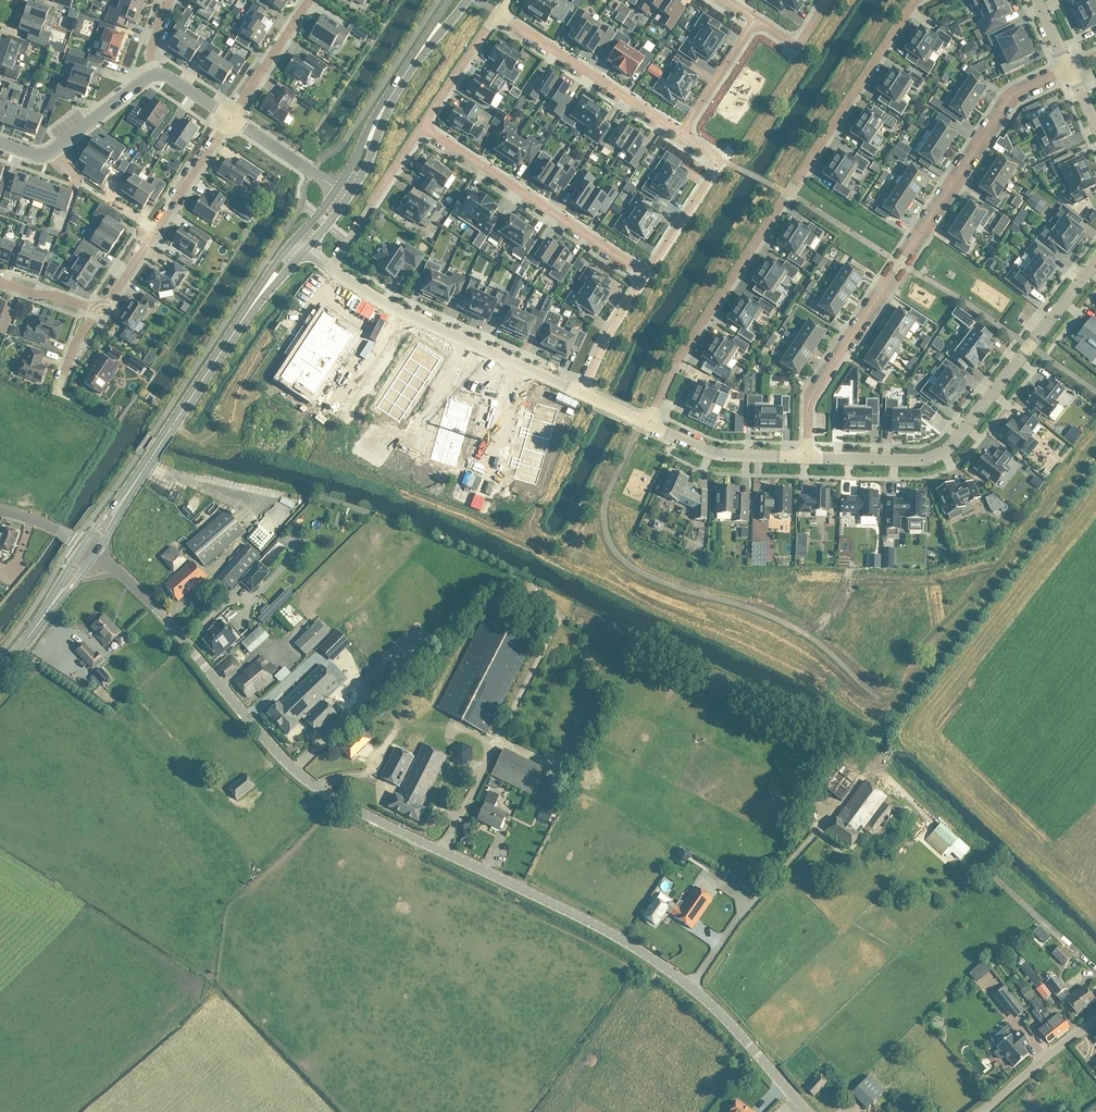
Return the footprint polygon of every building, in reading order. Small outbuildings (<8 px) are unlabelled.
[(29,3),(24,16),(44,23),(51,25),(54,18),(58,5),(45,0),(42,7),(34,4),(29,3)] [(52,3),(70,9),(73,0),(53,0),(52,3)] [(100,13),(103,2),(96,0),(95,0),(92,11),(100,13)] [(120,4),(141,11),(144,0),(121,0),(120,4)] [(212,0),(189,0),(200,8),(197,13),(208,21),(215,11),(213,9),(217,3),(212,0)] [(255,3),(266,10),(270,5),(281,12),(288,1),(286,0),(257,0),(255,3)] [(523,8),(537,17),(545,22),(547,19),(550,14),(561,21),(568,10),(570,11),(574,6),(564,0),(528,0),(523,8)] [(636,7),(647,14),(652,6),(658,11),(665,0),(641,0),(636,7)] [(658,11),(665,15),(660,23),(670,30),(685,8),(679,5),(682,0),(665,0),(658,11)] [(781,12),(784,7),(787,6),(795,11),(796,9),(798,11),(804,3),(801,1),(802,0),(764,0),(781,12)] [(972,8),(980,5),(983,11),(1005,1),(1004,0),(968,0),(972,8)] [(1095,9),(1095,2),(1095,0),(1083,0),(1072,5),(1073,7),(1072,9),(1074,13),(1077,13),(1079,18),(1095,9)] [(986,19),(979,23),(984,35),(1001,26),(1006,24),(1003,17),(1011,14),(1010,12),(1012,11),(1009,4),(1007,5),(1005,1),(983,11),(986,19)] [(688,2),(684,8),(691,13),(696,7),(688,2)] [(141,11),(120,4),(118,11),(110,8),(106,21),(128,29),(131,22),(136,24),(141,11)] [(249,25),(265,36),(272,25),(261,17),(264,12),(254,4),(246,16),(252,20),(249,25)] [(577,9),(568,23),(566,26),(573,31),(569,38),(581,46),(596,22),(577,9)] [(1079,18),(1081,22),(1079,24),(1081,29),(1084,29),(1085,31),(1095,25),(1095,9),(1079,18)] [(703,14),(695,26),(700,30),(696,36),(715,49),(717,47),(718,48),(724,40),(722,39),(723,37),(716,32),(721,26),(719,25),(703,14)] [(335,41),(342,45),(350,33),(323,15),(315,27),(316,28),(309,38),(328,51),(335,41)] [(44,23),(24,16),(19,29),(29,33),(27,40),(47,47),(51,34),(41,30),(44,23)] [(101,43),(119,50),(124,37),(111,32),(113,26),(100,22),(96,33),(104,35),(101,43)] [(197,22),(194,29),(208,34),(211,28),(197,22)] [(237,33),(239,34),(234,41),(245,48),(248,43),(251,43),(251,42),(258,46),(265,36),(249,25),(244,22),(237,33)] [(596,22),(581,46),(592,53),(597,46),(605,51),(607,49),(608,47),(616,34),(596,22)] [(193,34),(187,30),(177,23),(170,34),(175,37),(168,48),(179,55),(193,34)] [(1002,52),(1028,40),(1025,34),(1023,35),(1020,28),(1011,32),(1008,26),(986,36),(991,47),(998,43),(1002,52)] [(915,31),(911,38),(931,51),(933,52),(936,54),(943,43),(947,46),(951,39),(938,30),(934,36),(920,27),(917,32),(915,31)] [(617,32),(616,34),(608,47),(615,51),(608,61),(614,65),(612,67),(619,71),(633,49),(627,45),(630,40),(617,32)] [(210,44),(193,34),(179,55),(189,62),(197,51),(202,55),(210,44)] [(357,44),(361,37),(355,34),(351,40),(357,44)] [(687,38),(679,51),(695,61),(696,62),(701,56),(708,61),(709,59),(711,60),(716,52),(714,51),(715,49),(696,36),(692,42),(687,38)] [(640,43),(648,50),(653,43),(645,37),(640,43)] [(931,51),(911,38),(907,44),(908,45),(905,50),(919,59),(914,65),(928,74),(935,63),(929,59),(933,52),(931,51)] [(16,59),(18,52),(26,55),(30,43),(17,39),(15,45),(2,40),(0,45),(0,53),(16,59)] [(1028,40),(1002,52),(1006,60),(1005,63),(1000,66),(1004,74),(1023,65),(1021,60),(1032,54),(1029,48),(1031,47),(1028,40)] [(119,50),(101,43),(98,51),(91,48),(87,59),(100,64),(102,58),(115,62),(119,50)] [(500,43),(492,55),(490,58),(495,62),(491,69),(503,77),(513,83),(519,73),(513,69),(520,57),(510,50),(511,48),(503,43),(502,45),(500,43)] [(210,44),(202,55),(208,59),(201,70),(212,77),(222,61),(217,57),(221,52),(210,44)] [(638,53),(633,49),(619,71),(625,75),(626,73),(632,77),(637,70),(639,69),(643,72),(654,56),(642,48),(638,53)] [(0,53),(0,67),(6,69),(4,76),(17,80),(21,69),(13,66),(16,59),(0,53)] [(67,77),(89,85),(93,72),(81,68),(83,60),(67,54),(64,63),(67,64),(65,69),(70,71),(67,77)] [(222,61),(212,77),(222,84),(231,70),(237,74),(246,61),(235,54),(228,64),(222,61)] [(671,77),(689,89),(690,87),(692,88),(698,79),(696,78),(697,77),(685,69),(689,63),(676,54),(668,66),(675,71),(671,77)] [(296,56),(285,72),(296,79),(297,77),(305,82),(310,75),(313,75),(319,78),(326,67),(314,58),(309,55),(305,62),(296,56)] [(651,64),(647,70),(652,73),(655,67),(651,64)] [(970,77),(963,87),(980,98),(987,87),(977,81),(981,75),(969,67),(965,74),(970,77)] [(884,79),(906,94),(911,87),(917,91),(924,80),(911,71),(906,78),(893,69),(889,74),(888,73),(884,79)] [(489,71),(483,81),(477,77),(475,81),(472,80),(468,86),(470,88),(468,92),(489,106),(505,82),(489,71)] [(535,76),(535,77),(524,94),(535,101),(539,96),(543,95),(546,98),(558,80),(546,72),(541,80),(535,76)] [(59,82),(55,94),(69,99),(74,100),(76,94),(84,97),(89,85),(67,77),(62,75),(59,82)] [(689,89),(671,77),(669,80),(665,81),(660,78),(652,90),(670,102),(674,96),(681,100),(682,99),(684,100),(689,92),(688,91),(689,89)] [(906,94),(884,79),(880,86),(881,86),(878,91),(891,100),(887,107),(901,116),(908,105),(902,101),(906,94)] [(570,88),(558,80),(546,98),(550,100),(550,104),(547,109),(559,117),(571,100),(565,96),(570,88)] [(275,99),(270,95),(261,109),(282,123),(292,109),(287,107),(295,95),(283,87),(275,99)] [(980,98),(963,87),(956,97),(973,108),(980,98)] [(37,97),(39,91),(32,88),(30,95),(37,97)] [(46,110),(52,112),(57,97),(51,95),(46,110)] [(973,108),(956,97),(950,108),(945,105),(941,111),(952,118),(956,113),(966,119),(973,108)] [(583,125),(595,107),(593,106),(594,104),(586,99),(585,101),(583,99),(578,107),(576,107),(571,104),(560,120),(572,128),(575,123),(580,123),(583,125)] [(2,123),(9,105),(10,101),(5,100),(4,103),(0,102),(0,122),(2,123)] [(136,106),(127,120),(138,127),(141,129),(147,121),(157,128),(168,110),(153,100),(146,110),(144,109),(142,111),(136,106)] [(9,105),(2,123),(13,127),(20,109),(21,105),(16,103),(15,107),(9,105)] [(468,103),(464,109),(465,109),(463,112),(457,108),(448,121),(454,125),(452,127),(459,131),(461,129),(468,134),(470,130),(473,132),(477,127),(482,131),(491,117),(468,103)] [(1043,107),(1026,115),(1034,130),(1041,127),(1043,132),(1062,123),(1061,121),(1063,120),(1059,112),(1057,113),(1056,110),(1049,114),(1045,106),(1043,107)] [(20,109),(13,127),(24,131),(31,113),(32,109),(27,107),(26,111),(20,109)] [(595,107),(583,125),(586,127),(587,131),(584,136),(596,144),(607,128),(602,125),(602,123),(607,115),(605,114),(606,112),(598,107),(597,109),(595,107)] [(494,117),(503,122),(507,116),(498,110),(494,117)] [(861,114),(857,121),(877,134),(884,123),(892,129),(897,122),(883,113),(879,119),(865,110),(862,115),(861,114)] [(42,117),(31,113),(24,131),(36,135),(42,117)] [(933,133),(949,144),(956,133),(947,127),(950,121),(939,114),(935,120),(939,123),(933,133)] [(155,147),(162,151),(168,141),(183,151),(197,129),(182,119),(170,138),(163,134),(155,147)] [(494,137),(492,140),(498,144),(494,150),(497,152),(495,154),(503,159),(504,157),(506,158),(519,140),(515,137),(514,133),(517,130),(504,121),(494,137)] [(877,134),(857,121),(852,127),(854,128),(851,133),(864,142),(860,148),(873,157),(878,150),(870,144),(877,134)] [(1046,138),(1039,141),(1046,156),(1062,149),(1064,148),(1061,140),(1068,136),(1067,134),(1069,133),(1065,124),(1063,125),(1062,123),(1043,132),(1046,138)] [(621,150),(633,132),(621,125),(614,135),(608,130),(599,144),(611,153),(615,146),(621,150)] [(633,132),(621,150),(627,154),(623,160),(636,169),(647,152),(640,147),(645,140),(643,139),(644,137),(638,134),(637,135),(633,132)] [(933,133),(926,144),(943,155),(949,144),(933,133)] [(95,138),(87,149),(107,162),(110,157),(117,161),(125,148),(107,136),(103,143),(95,138)] [(519,140),(506,158),(508,159),(507,161),(515,166),(516,165),(518,166),(522,160),(529,164),(530,161),(541,145),(529,137),(526,141),(522,142),(519,140)] [(899,142),(896,147),(907,155),(911,149),(899,142)] [(943,155),(926,144),(919,154),(935,165),(943,155)] [(907,155),(896,147),(892,153),(903,161),(907,155)] [(87,149),(80,161),(87,166),(83,172),(87,175),(101,184),(110,172),(108,170),(111,165),(107,162),(87,149)] [(543,185),(554,168),(548,164),(551,159),(541,152),(534,163),(540,167),(532,178),(543,185)] [(653,172),(657,175),(678,188),(680,186),(681,187),(686,180),(684,178),(686,176),(673,168),(678,160),(666,152),(653,172)] [(829,162),(852,177),(856,170),(862,174),(870,163),(856,154),(852,161),(838,152),(835,156),(834,156),(829,162)] [(1066,182),(1088,171),(1081,158),(1070,163),(1066,155),(1050,163),(1056,177),(1062,174),(1066,182)] [(1000,156),(993,167),(1009,178),(1016,167),(1021,170),(1025,164),(1014,157),(1010,162),(1000,156)] [(227,159),(218,173),(239,188),(243,182),(252,187),(261,173),(241,159),(237,165),(227,159)] [(421,174),(427,178),(425,181),(423,181),(419,188),(438,201),(446,189),(443,188),(451,175),(430,161),(426,166),(425,166),(421,171),(421,173),(421,174)] [(554,168),(543,185),(554,192),(558,187),(563,190),(567,185),(575,172),(565,165),(559,161),(554,168)] [(852,177),(829,162),(825,168),(827,169),(823,174),(837,183),(833,190),(846,198),(851,191),(845,187),(852,177)] [(148,177),(141,173),(143,170),(133,164),(124,177),(130,180),(122,192),(133,199),(144,183),(148,177)] [(904,177),(920,188),(928,177),(911,166),(904,177)] [(1009,178),(993,167),(986,177),(1003,188),(1009,178)] [(582,170),(573,185),(569,190),(575,194),(570,202),(582,210),(595,190),(588,186),(593,178),(582,170)] [(1088,171),(1066,182),(1062,184),(1066,191),(1062,193),(1064,198),(1073,205),(1086,199),(1082,191),(1094,185),(1088,171)] [(17,174),(11,191),(6,190),(3,196),(20,201),(22,196),(28,178),(17,174)] [(678,188),(657,175),(653,181),(649,178),(641,190),(653,198),(657,191),(670,200),(671,198),(673,199),(678,192),(676,191),(678,188)] [(920,188),(904,177),(897,187),(914,198),(920,188)] [(1003,188),(986,177),(979,188),(989,194),(985,200),(996,208),(1000,201),(996,198),(1003,188)] [(28,178),(22,196),(33,200),(39,182),(28,178)] [(144,183),(133,199),(144,206),(149,198),(152,194),(157,197),(165,185),(155,179),(150,187),(144,183)] [(50,186),(39,182),(33,200),(44,204),(50,186)] [(61,190),(50,186),(44,204),(55,208),(61,190)] [(595,190),(582,210),(593,218),(599,210),(604,213),(617,194),(607,187),(601,195),(595,190)] [(897,187),(890,197),(907,208),(914,198),(897,187)] [(1027,189),(1024,195),(1029,198),(1032,192),(1027,189)] [(61,190),(55,208),(66,212),(73,194),(61,190)] [(207,201),(202,197),(193,211),(211,223),(220,209),(219,208),(225,199),(214,191),(207,201)] [(460,198),(451,212),(469,224),(486,199),(474,191),(468,201),(461,197),(460,198)] [(632,215),(652,228),(653,226),(655,228),(660,220),(658,218),(660,216),(650,210),(650,208),(653,203),(637,192),(629,205),(633,207),(634,213),(632,215)] [(427,196),(422,203),(408,194),(407,196),(406,196),(399,207),(400,207),(398,209),(401,211),(399,213),(406,217),(407,215),(409,217),(408,219),(415,223),(416,221),(418,223),(422,217),(429,221),(435,213),(439,215),(444,207),(427,196)] [(907,208),(890,197),(883,208),(879,205),(875,211),(886,219),(890,213),(900,219),(907,208)] [(238,203),(231,199),(227,204),(234,209),(238,203)] [(486,199),(469,224),(487,236),(497,222),(498,221),(491,217),(498,207),(486,199)] [(969,202),(962,213),(979,224),(986,213),(990,217),(995,210),(983,203),(979,209),(969,202)] [(1082,221),(1078,217),(1063,206),(1049,223),(1055,227),(1075,243),(1077,241),(1078,242),(1084,235),(1083,233),(1084,232),(1077,227),(1082,221)] [(105,207),(97,219),(103,223),(99,230),(116,241),(124,230),(114,223),(118,216),(105,207)] [(1088,213),(1083,219),(1090,224),(1095,216),(1095,213),(1091,209),(1088,213)] [(995,215),(1000,222),(1005,218),(1001,211),(995,215)] [(962,213),(955,223),(972,234),(979,224),(962,213)] [(497,222),(487,236),(499,244),(504,237),(510,241),(522,223),(518,221),(519,219),(513,215),(512,217),(510,216),(503,226),(497,222)] [(652,228),(632,215),(631,218),(625,219),(621,216),(613,229),(629,239),(632,234),(635,234),(644,240),(645,238),(647,239),(652,231),(650,230),(652,228)] [(788,225),(783,231),(804,244),(806,246),(808,247),(815,237),(819,239),(824,232),(810,223),(806,230),(792,221),(789,226),(788,225)] [(522,223),(510,241),(516,245),(511,252),(523,260),(533,246),(527,242),(534,231),(532,230),(533,228),(527,224),(526,226),(522,223)] [(972,234),(955,223),(948,234),(958,240),(954,246),(966,254),(970,248),(965,244),(972,234)] [(181,228),(170,246),(173,242),(190,254),(196,246),(202,250),(201,253),(211,239),(198,230),(193,227),(189,233),(181,228)] [(1075,243),(1055,227),(1051,233),(1045,228),(1036,240),(1055,255),(1060,249),(1066,254),(1067,253),(1069,254),(1075,246),(1074,245),(1075,243)] [(88,232),(81,243),(92,250),(96,245),(108,253),(116,241),(99,230),(94,236),(88,232)] [(804,244),(783,231),(779,238),(781,238),(777,243),(791,252),(787,259),(800,268),(805,261),(799,257),(806,246),(804,244)] [(28,270),(34,253),(27,250),(30,242),(25,240),(16,266),(28,270)] [(523,260),(521,265),(527,269),(530,263),(536,267),(541,261),(547,265),(558,247),(546,240),(540,250),(533,245),(533,246),(523,260)] [(2,241),(0,247),(0,261),(8,263),(14,245),(2,241)] [(994,241),(990,246),(995,249),(998,244),(994,241)] [(1055,258),(1052,256),(1034,242),(1025,254),(1031,259),(1032,263),(1029,266),(1046,280),(1048,278),(1050,278),(1054,273),(1054,270),(1055,268),(1050,264),(1055,258)] [(92,250),(81,243),(73,254),(80,258),(75,265),(93,277),(100,265),(89,258),(94,251),(92,250)] [(399,251),(392,246),(389,250),(384,247),(380,248),(375,255),(376,259),(381,262),(378,267),(393,277),(403,262),(405,261),(415,268),(422,256),(412,249),(410,252),(402,246),(399,251)] [(570,255),(558,247),(547,265),(553,269),(548,275),(561,283),(570,269),(563,265),(570,255)] [(34,253),(28,270),(40,275),(46,257),(48,252),(36,248),(34,253)] [(816,268),(820,271),(828,260),(823,257),(816,268)] [(44,276),(50,278),(54,271),(56,272),(60,265),(50,258),(44,276)] [(763,263),(759,269),(781,284),(785,286),(789,279),(792,281),(799,270),(785,261),(781,268),(767,259),(764,263),(763,263)] [(435,297),(444,278),(440,276),(438,272),(441,267),(427,261),(419,279),(425,281),(425,283),(422,291),(435,297)] [(175,289),(187,272),(173,263),(166,274),(161,275),(155,271),(153,271),(146,282),(146,284),(158,292),(175,289)] [(839,275),(855,286),(863,275),(846,264),(839,275)] [(64,268),(57,279),(70,288),(75,281),(78,283),(85,288),(93,277),(75,265),(71,272),(64,268)] [(1046,280),(1029,266),(1026,270),(1022,270),(1016,266),(1005,279),(1026,295),(1032,287),(1037,291),(1039,289),(1041,290),(1046,284),(1045,282),(1046,280)] [(582,291),(602,304),(603,302),(605,303),(610,295),(608,294),(610,292),(601,286),(601,284),(604,278),(588,267),(579,280),(585,284),(586,286),(582,291)] [(781,284),(759,269),(754,275),(756,276),(752,281),(766,290),(762,297),(775,306),(783,295),(776,291),(781,284)] [(447,280),(444,278),(435,297),(448,303),(452,295),(454,294),(459,297),(460,295),(467,279),(454,273),(451,278),(447,280)] [(839,275),(832,286),(849,296),(855,286),(839,275)] [(468,276),(467,279),(460,295),(460,296),(462,292),(468,295),(461,309),(463,310),(464,312),(470,315),(472,314),(475,315),(487,289),(479,285),(480,281),(468,276)] [(805,290),(809,293),(817,282),(812,279),(805,290)] [(832,286),(825,296),(842,307),(849,296),(832,286)] [(495,292),(487,289),(475,315),(477,316),(478,318),(484,321),(486,320),(488,321),(494,307),(500,309),(498,313),(499,313),(507,296),(508,294),(496,289),(495,292)] [(602,304),(582,291),(579,296),(578,296),(571,292),(564,303),(579,314),(583,308),(594,315),(595,313),(597,314),(603,307),(601,305),(602,304)] [(133,332),(133,331),(147,310),(146,310),(149,306),(152,308),(157,302),(146,295),(142,301),(144,303),(142,307),(133,301),(119,322),(127,327),(120,337),(131,345),(138,335),(133,332)] [(507,296),(499,313),(498,315),(504,317),(505,319),(501,327),(503,328),(502,330),(511,334),(512,332),(514,333),(523,314),(519,312),(517,309),(521,302),(507,296)] [(734,307),(754,320),(756,322),(763,311),(769,315),(774,308),(760,299),(756,305),(742,296),(739,301),(738,300),(734,307)] [(842,307),(825,296),(818,307),(835,317),(842,307)] [(5,335),(14,310),(5,307),(7,303),(0,301),(0,333),(5,335)] [(754,320),(734,307),(729,313),(731,314),(727,319),(741,328),(737,334),(750,343),(755,336),(747,331),(754,320)] [(529,317),(523,314),(514,333),(516,334),(515,336),(524,340),(525,338),(527,339),(530,331),(533,331),(538,333),(539,331),(546,315),(533,309),(529,317)] [(892,320),(908,331),(914,322),(922,327),(927,319),(911,309),(907,315),(899,309),(892,320)] [(548,311),(546,315),(539,331),(546,335),(541,345),(554,351),(563,330),(557,327),(561,317),(548,311)] [(951,311),(945,322),(954,327),(960,316),(951,311)] [(295,356),(280,379),(295,389),(296,386),(311,396),(314,397),(318,391),(327,377),(331,371),(338,361),(341,355),(354,336),(351,335),(337,325),(339,322),(324,312),(309,335),(304,332),(301,336),(290,353),(295,356)] [(789,315),(781,326),(786,329),(793,318),(789,315)] [(27,326),(24,336),(33,339),(44,343),(47,337),(55,340),(61,325),(40,317),(36,329),(27,326)] [(1074,341),(1079,344),(1079,345),(1076,348),(1081,352),(1087,356),(1092,360),(1095,355),(1095,321),(1092,318),(1085,328),(1078,336),(1074,341)] [(908,331),(892,320),(885,330),(901,341),(908,331)] [(802,332),(818,343),(825,332),(809,321),(802,332)] [(991,336),(986,332),(972,321),(963,332),(968,336),(963,342),(984,358),(989,352),(987,351),(991,346),(986,342),(991,336)] [(564,330),(563,330),(554,351),(567,357),(571,346),(579,350),(586,334),(572,328),(569,335),(563,332),(564,330)] [(901,341),(885,330),(878,341),(894,351),(901,341)] [(802,332),(795,342),(811,353),(818,343),(802,332)] [(713,338),(709,344),(731,359),(738,349),(744,353),(749,346),(735,337),(731,343),(718,334),(714,339),(713,338)] [(772,334),(765,345),(769,348),(776,337),(772,334)] [(920,338),(924,341),(920,347),(924,350),(932,338),(927,335),(926,337),(922,334),(920,338)] [(944,348),(943,342),(937,337),(931,345),(940,352),(944,348)] [(894,351),(878,341),(871,351),(888,362),(894,351)] [(795,342),(788,352),(805,363),(811,353),(795,342)] [(984,358),(963,342),(959,347),(954,343),(946,354),(965,369),(969,364),(974,368),(978,363),(980,364),(984,358)] [(409,357),(420,365),(431,372),(440,359),(417,344),(409,357)] [(731,359),(709,344),(705,351),(706,352),(703,357),(716,366),(712,372),(726,381),(733,370),(726,366),(731,359)] [(19,375),(40,382),(46,367),(40,365),(44,353),(29,348),(25,360),(24,359),(19,375)] [(119,360),(122,355),(112,348),(109,353),(119,360)] [(56,362),(58,355),(45,351),(43,357),(56,362)] [(888,362),(871,351),(864,362),(874,368),(870,374),(881,382),(886,375),(881,372),(888,362)] [(805,363),(788,352),(781,363),(797,374),(805,363)] [(102,391),(105,391),(107,386),(107,384),(118,366),(100,354),(87,375),(89,376),(84,383),(100,394),(102,391)] [(906,367),(910,370),(918,359),(913,356),(906,367)] [(413,375),(420,365),(409,357),(402,367),(413,375)] [(936,379),(956,394),(959,391),(960,393),(967,385),(952,373),(956,368),(945,359),(937,369),(941,373),(936,379)] [(431,372),(420,365),(413,375),(425,382),(431,372)] [(407,384),(413,375),(402,367),(396,377),(407,384)] [(425,382),(413,375),(407,384),(418,392),(425,382)] [(396,377),(389,387),(400,394),(407,384),(396,377)] [(956,394),(936,379),(932,385),(927,382),(920,392),(931,401),(935,396),(949,407),(956,399),(954,397),(956,394)] [(1055,401),(1064,390),(1052,380),(1043,392),(1037,388),(1027,401),(1047,417),(1058,404),(1055,401)] [(694,387),(691,394),(715,405),(721,393),(728,396),(731,389),(716,382),(713,389),(698,382),(696,388),(694,387)] [(418,392),(407,384),(400,394),(418,392)] [(400,394),(389,387),(383,396),(394,404),(400,394)] [(405,411),(400,394),(394,404),(405,411)] [(715,405),(691,394),(688,401),(690,401),(687,407),(702,414),(698,422),(713,429),(719,415),(712,412),(715,405)] [(387,414),(394,404),(383,396),(376,407),(387,414)] [(761,396),(755,396),(747,396),(746,412),(754,412),(754,428),(760,429),(760,430),(767,430),(768,406),(768,404),(761,404),(761,396)] [(781,407),(768,406),(767,430),(775,431),(775,429),(781,429),(781,413),(789,413),(789,397),(781,397),(781,407)] [(856,433),(857,406),(849,406),(849,398),(836,398),(836,414),(843,414),(843,431),(849,431),(849,433),(856,433)] [(455,417),(468,421),(472,406),(446,399),(442,413),(455,417)] [(865,406),(857,406),(856,433),(864,433),(864,431),(870,431),(870,415),(878,415),(878,399),(865,399),(865,406)] [(905,434),(906,410),(906,407),(898,407),(898,400),(885,399),(884,415),(892,416),(892,432),(898,432),(898,434),(905,434)] [(531,418),(553,424),(558,409),(535,402),(532,413),(525,411),(524,416),(531,418)] [(399,422),(405,411),(394,404),(387,414),(399,422)] [(919,410),(906,410),(905,434),(913,434),(913,433),(919,433),(919,416),(925,416),(930,420),(935,414),(924,404),(919,410)] [(452,429),(455,417),(442,413),(439,425),(452,429)] [(1019,423),(1017,426),(1011,421),(1008,425),(1006,424),(1001,430),(1003,432),(1000,436),(1019,451),(1030,436),(1028,434),(1037,422),(1026,413),(1018,423),(1019,423)] [(465,432),(468,421),(455,417),(452,429),(465,433),(465,432)] [(520,431),(549,439),(553,424),(531,418),(528,428),(521,426),(520,431)] [(452,429),(439,425),(436,436),(449,439),(452,429)] [(465,433),(452,429),(449,439),(462,443),(465,433)] [(1069,439),(1074,443),(1082,433),(1077,429),(1069,439)] [(547,447),(549,439),(520,431),(518,435),(525,437),(522,448),(545,454),(547,447)] [(445,452),(449,439),(436,436),(432,448),(445,452)] [(462,443),(449,439),(445,452),(458,456),(462,443)] [(445,452),(432,448),(429,459),(442,462),(445,452)] [(512,456),(511,461),(540,469),(545,454),(522,448),(519,459),(512,456)] [(990,459),(985,455),(982,458),(980,459),(977,462),(977,465),(974,468),(976,470),(976,472),(979,475),(982,474),(995,484),(1005,471),(1003,469),(1011,458),(999,448),(990,459)] [(458,456),(445,452),(442,462),(455,466),(458,456)] [(536,485),(540,469),(511,461),(510,465),(517,467),(514,479),(536,485)] [(706,490),(696,490),(696,491),(696,492),(684,486),(688,478),(673,471),(671,475),(668,474),(665,482),(667,483),(662,495),(677,502),(678,501),(696,509),(696,519),(695,519),(706,519),(705,519),(706,491),(706,490)] [(1034,473),(1028,478),(1036,486),(1042,480),(1034,473)] [(940,504),(944,514),(947,513),(947,514),(959,508),(962,514),(972,509),(969,502),(980,497),(972,481),(961,486),(961,488),(956,490),(953,483),(936,490),(941,500),(940,504)] [(740,497),(736,497),(737,488),(717,487),(717,503),(714,503),(714,510),(716,510),(716,514),(733,514),(733,521),(747,521),(748,496),(740,495),(740,497)] [(759,519),(759,520),(769,520),(769,519),(769,514),(774,514),(773,514),(773,515),(779,515),(779,518),(781,520),(786,520),(788,518),(788,515),(790,515),(791,490),(791,489),(774,489),(774,490),(774,497),(769,497),(769,495),(759,494),(759,495),(759,519)] [(827,511),(827,510),(830,510),(831,508),(831,503),(830,502),(828,502),(828,490),(811,490),(811,497),(799,496),(798,512),(815,512),(815,511),(827,511)] [(877,518),(877,511),(879,509),(879,504),(877,503),(877,491),(860,491),(860,497),(842,497),(842,512),(859,513),(859,517),(877,518)] [(886,498),(885,529),(900,529),(900,517),(906,517),(906,519),(908,519),(908,524),(908,530),(922,531),(922,524),(922,519),(924,519),(925,507),(928,507),(928,500),(925,500),(925,493),(906,492),(906,501),(900,500),(900,499),(886,498)] [(285,520),(291,510),(276,500),(269,509),(285,520)] [(217,503),(205,510),(208,515),(220,508),(217,503)] [(1004,518),(1012,514),(1006,506),(999,510),(1004,518)] [(204,567),(216,556),(245,531),(226,510),(185,545),(204,567)] [(1,550),(10,553),(17,533),(15,533),(16,531),(4,526),(0,537),(0,552),(1,550)] [(805,534),(795,537),(797,543),(806,540),(805,534)] [(752,543),(751,565),(766,565),(766,543),(752,543)] [(882,550),(889,552),(891,546),(884,543),(882,550)] [(232,589),(261,557),(247,545),(219,577),(232,589)] [(172,547),(161,557),(173,571),(184,560),(172,547)] [(164,585),(178,601),(206,577),(192,561),(164,585)] [(258,563),(241,581),(251,591),(268,572),(258,563)] [(260,612),(262,614),(258,619),(263,624),(292,594),(287,589),(270,606),(267,604),(266,605),(261,610),(260,612)] [(217,656),(236,640),(238,642),(243,638),(221,613),(217,618),(219,620),(200,637),(205,643),(206,646),(208,649),(210,650),(212,650),(217,656)] [(94,625),(90,629),(95,634),(105,646),(120,633),(104,616),(94,625)] [(329,633),(317,620),(294,643),(306,656),(329,633)] [(438,708),(486,732),(530,647),(482,622),(438,708)] [(269,636),(260,626),(241,643),(250,653),(269,636)] [(336,629),(315,651),(328,664),(350,643),(336,629)] [(93,668),(102,659),(97,653),(94,655),(84,644),(76,651),(93,668)] [(231,656),(217,667),(225,677),(240,666),(231,656)] [(273,672),(267,665),(269,664),(262,656),(234,681),(247,697),(271,677),(270,675),(273,672)] [(292,692),(309,710),(338,682),(321,665),(292,692)] [(108,677),(103,681),(109,691),(115,688),(108,677)] [(280,704),(278,703),(267,713),(287,735),(298,724),(296,722),(302,717),(317,733),(337,714),(323,700),(308,715),(306,713),(309,710),(292,692),(280,704)] [(388,807),(418,821),(425,808),(421,807),(447,756),(423,744),(398,795),(394,793),(388,807)] [(395,747),(380,777),(398,787),(414,756),(395,747)] [(503,751),(491,774),(530,794),(542,770),(503,751)] [(861,774),(839,758),(819,785),(841,801),(850,795),(851,786),(861,774)] [(246,774),(228,788),(237,800),(255,785),(246,774)] [(488,785),(496,789),(499,782),(491,778),(488,785)] [(857,833),(885,797),(865,781),(837,819),(836,818),(828,829),(851,846),(859,835),(857,833)] [(483,803),(485,804),(478,819),(499,829),(506,814),(493,808),(499,796),(489,791),(483,803)] [(883,802),(864,829),(883,843),(903,816),(883,802)] [(681,860),(687,860),(689,857),(690,855),(687,850),(681,850),(680,852),(678,855),(681,860)] [(870,862),(868,863),(867,858),(862,860),(866,870),(872,868),(870,862)] [(644,917),(655,925),(665,910),(674,916),(673,917),(691,929),(712,899),(689,882),(674,905),(670,902),(667,907),(656,899),(644,917)] [(742,882),(738,886),(747,893),(751,889),(742,882)] [(1035,923),(1027,933),(1051,955),(1052,954),(1064,965),(1071,958),(1072,957),(1035,923)] [(1003,945),(999,948),(1005,956),(1009,952),(1003,945)] [(1023,959),(1018,963),(1020,966),(1020,967),(1036,988),(1036,989),(1044,999),(1051,994),(1043,983),(1026,962),(1026,961),(1025,962),(1023,959)] [(1070,996),(1054,975),(1050,970),(1041,976),(1062,1004),(1066,1000),(1077,1014),(1094,1000),(1083,986),(1070,996)] [(1004,986),(994,994),(1010,1014),(1020,1005),(1004,986)] [(1043,1016),(1047,1013),(1048,1012),(1035,997),(1029,1002),(1034,1009),(1031,1012),(1042,1027),(1038,1030),(1048,1043),(1056,1037),(1046,1024),(1047,1023),(1045,1019),(1043,1016)] [(1052,1019),(1047,1013),(1043,1016),(1045,1019),(1047,1023),(1046,1024),(1056,1037),(1069,1027),(1059,1014),(1052,1019)] [(1019,1031),(1013,1037),(1011,1034),(996,1047),(999,1050),(995,1053),(1000,1059),(1004,1055),(1014,1067),(1028,1054),(1022,1048),(1026,1045),(1026,1046),(1029,1043),(1019,1031)] [(824,1071),(820,1074),(806,1088),(814,1096),(828,1082),(831,1080),(828,1076),(826,1073),(824,1071)] [(868,1076),(851,1093),(867,1108),(884,1091),(868,1076)] [(737,1101),(730,1111),(752,1111),(737,1101)]
